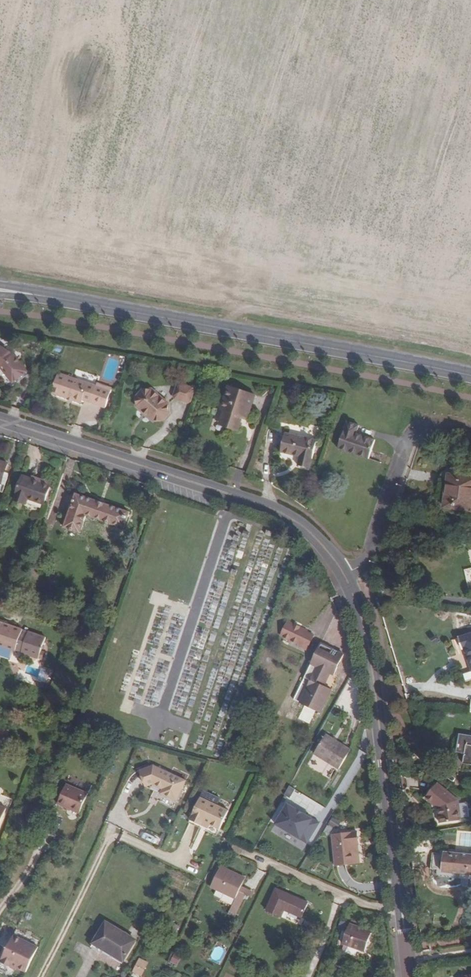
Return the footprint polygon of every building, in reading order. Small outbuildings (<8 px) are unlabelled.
[(13,383),(26,373),(13,356),(0,349),(0,368),(3,370),(13,383)] [(82,400),(102,406),(109,387),(97,384),(96,386),(58,375),(53,394),(68,398),(69,397),(74,398),(73,400),(82,403),(82,400)] [(182,385),(178,386),(176,395),(177,397),(189,402),(192,400),(195,391),(194,389),(182,385)] [(232,422),(231,427),(241,430),(246,416),(251,417),(258,394),(231,385),(223,409),(226,410),(223,420),(232,422)] [(112,388),(109,387),(102,406),(106,407),(112,388)] [(155,420),(163,420),(171,411),(170,402),(154,388),(145,389),(138,397),(138,406),(155,420)] [(342,447),(372,458),(378,439),(360,433),(362,424),(351,420),(342,447)] [(312,472),(320,442),(288,434),(282,456),(302,461),(300,469),(312,472)] [(6,473),(9,464),(0,462),(0,492),(2,493),(5,486),(2,485),(6,473)] [(444,506),(443,508),(470,512),(470,477),(467,477),(452,475),(451,486),(447,485),(444,506)] [(44,506),(50,488),(32,482),(22,479),(15,499),(26,503),(28,500),(44,506)] [(32,482),(50,488),(50,485),(33,479),(32,482)] [(106,523),(111,507),(76,495),(64,528),(79,534),(86,516),(106,523)] [(111,507),(106,523),(123,529),(129,513),(111,507)] [(291,546),(297,548),(300,539),(294,537),(291,546)] [(282,642),(290,621),(288,620),(279,640),(282,642)] [(10,625),(0,621),(0,645),(3,646),(10,625)] [(290,621),(282,642),(281,644),(296,651),(296,652),(304,656),(314,634),(307,631),(307,630),(300,626),(300,625),(296,623),(296,624),(290,621)] [(21,652),(28,631),(10,625),(3,646),(21,652)] [(40,658),(42,651),(41,650),(46,638),(28,631),(21,652),(38,658),(38,657),(40,658)] [(459,638),(462,649),(465,648),(470,669),(470,634),(459,638)] [(324,678),(328,679),(331,681),(341,660),(318,649),(290,705),(302,711),(313,716),(317,719),(329,695),(322,691),(319,690),(324,678)] [(319,690),(322,691),(328,679),(324,678),(319,690)] [(313,716),(302,711),(295,724),(306,730),(313,716)] [(459,735),(456,753),(464,754),(463,764),(470,766),(470,737),(459,735)] [(338,770),(350,751),(326,736),(314,755),(338,770)] [(161,793),(177,801),(187,781),(153,767),(140,772),(145,784),(148,782),(152,781),(164,786),(163,789),(161,793)] [(78,812),(87,793),(65,783),(56,802),(78,812)] [(439,805),(437,807),(440,823),(460,820),(458,800),(438,783),(425,797),(433,804),(435,801),(439,805)] [(206,790),(203,794),(219,802),(221,798),(206,790)] [(200,799),(190,819),(201,826),(203,822),(209,825),(218,831),(227,813),(200,799)] [(275,827),(300,842),(312,821),(305,817),(304,818),(295,813),(296,812),(288,806),(275,827)] [(318,825),(312,821),(300,842),(306,845),(318,825)] [(333,828),(327,825),(323,831),(330,834),(333,828)] [(336,866),(356,864),(354,844),(359,844),(357,832),(332,835),(336,866)] [(222,847),(230,851),(233,846),(224,842),(222,847)] [(470,875),(470,856),(444,853),(444,856),(431,854),(428,871),(470,875)] [(239,892),(241,887),(244,879),(221,868),(212,887),(223,892),(235,898),(239,892)] [(241,887),(239,892),(246,895),(250,897),(253,892),(241,887)] [(284,910),(300,918),(307,903),(276,889),(267,910),(281,917),(284,910)] [(236,914),(246,895),(239,892),(235,898),(231,907),(229,911),(236,914)] [(298,924),(300,918),(284,910),(281,917),(298,924)] [(107,951),(118,930),(106,923),(94,944),(107,951)] [(180,927),(174,923),(169,934),(174,937),(180,927)] [(351,946),(357,926),(349,923),(342,944),(351,946)] [(357,926),(351,946),(365,951),(371,931),(357,926)] [(118,958),(129,937),(118,930),(107,951),(113,955),(118,958)] [(37,948),(12,936),(0,961),(0,964),(9,968),(10,966),(16,969),(25,973),(37,948)] [(129,937),(118,958),(123,960),(135,940),(129,937)] [(104,956),(107,951),(94,944),(91,948),(104,956)] [(171,962),(180,964),(182,956),(174,954),(171,962)] [(146,961),(139,958),(133,971),(141,974),(146,961)]
